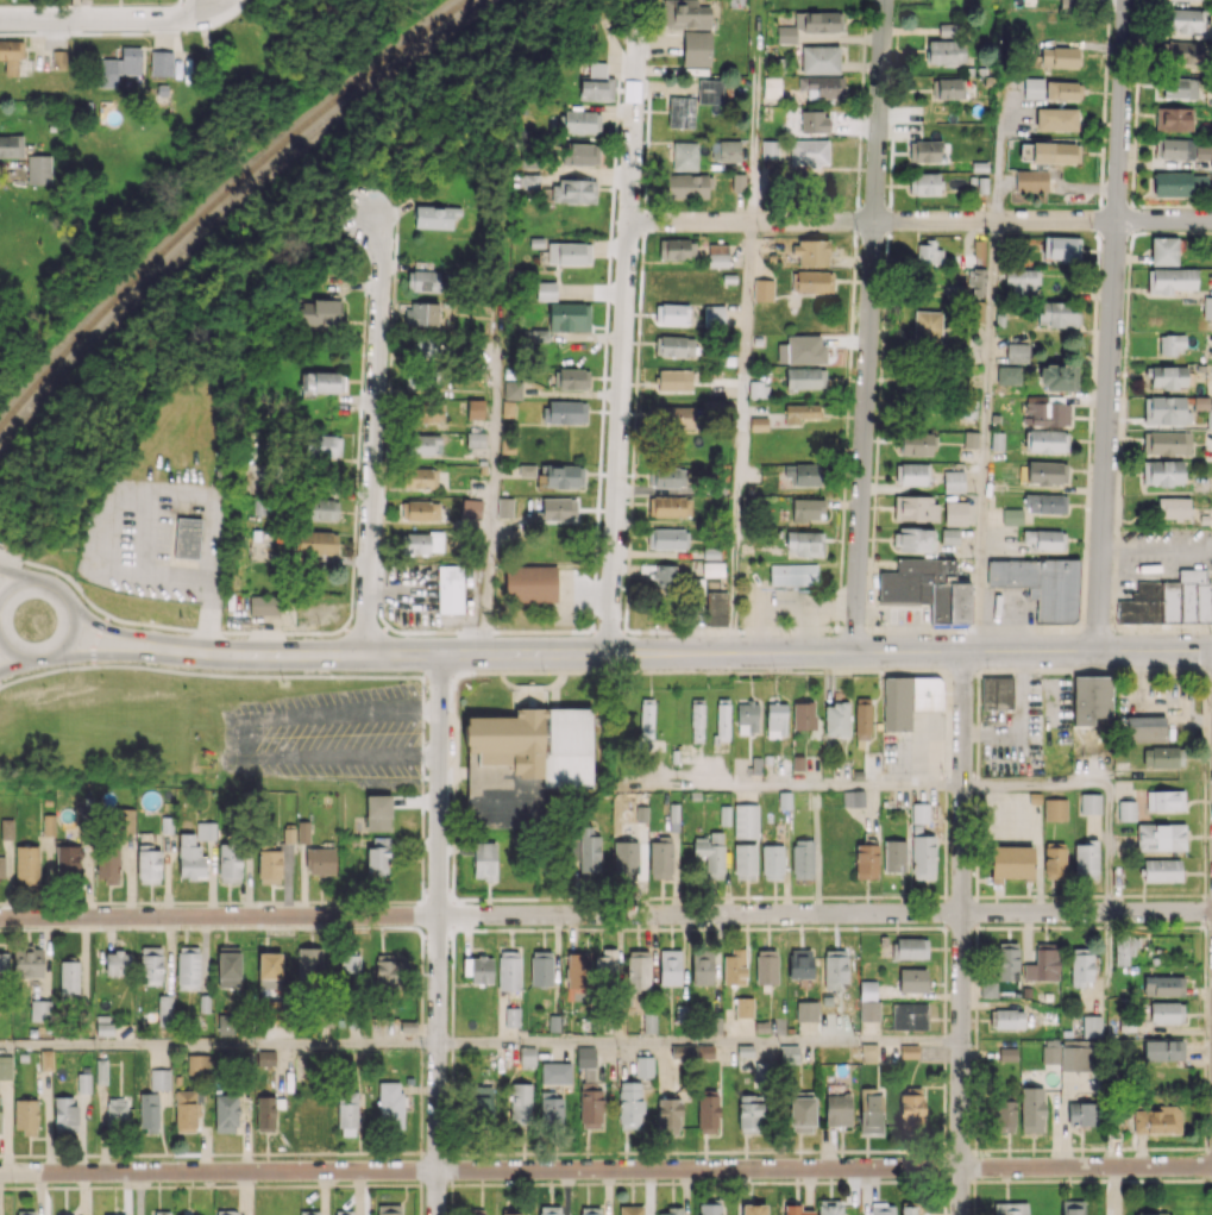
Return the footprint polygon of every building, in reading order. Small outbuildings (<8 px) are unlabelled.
[(663,28),(710,27),(710,6),(697,6),(697,0),(663,0),(663,28)] [(1060,8),(1076,8),(1075,0),(1060,0),(1060,8)] [(1203,9),(1167,8),(1167,31),(1203,32),(1203,9)] [(777,26),(776,42),(796,43),(796,31),(841,32),(842,12),(795,11),(794,26),(777,26)] [(939,37),(954,37),(954,24),(939,24),(939,37)] [(710,66),(711,32),(683,31),(682,65),(710,66)] [(17,76),(18,59),(23,59),(23,40),(0,40),(0,60),(4,60),(4,75),(17,76)] [(965,64),(965,40),(928,41),(928,64),(965,64)] [(1167,63),(1203,64),(1204,42),(1168,40),(1167,63)] [(839,73),(839,46),(801,46),(801,73),(839,73)] [(116,88),(117,74),(140,75),(141,47),(121,47),(121,59),(95,58),(94,87),(116,88)] [(1041,67),(1078,68),(1078,47),(1041,47),(1041,67)] [(52,50),(51,69),(67,69),(67,50),(52,50)] [(150,75),(172,76),(173,51),(151,50),(150,75)] [(605,77),(606,62),(588,62),(588,80),(580,80),(579,99),(614,100),(614,77),(605,77)] [(798,76),(798,90),(807,90),(807,98),(844,98),(843,76),(798,76)] [(763,97),(779,97),(780,78),(763,78),(763,97)] [(965,99),(965,79),(932,78),(932,98),(965,99)] [(1043,99),(1043,78),(1024,78),(1024,98),(1043,99)] [(1197,98),(1197,78),(1163,78),(1163,98),(1197,98)] [(722,80),(698,79),(697,104),(722,104),(722,80)] [(1046,99),(1081,100),(1082,82),(1046,81),(1046,99)] [(668,128),(694,128),(694,97),(669,97),(668,128)] [(1192,131),(1193,108),(1156,107),(1155,130),(1192,131)] [(1076,108),(1036,108),(1036,130),(1076,130),(1076,108)] [(827,132),(826,110),(800,111),(801,132),(827,132)] [(600,111),(563,111),(563,133),(600,133),(600,111)] [(23,157),(23,135),(0,134),(0,157),(23,157)] [(1194,159),(1194,139),(1156,138),(1155,158),(1194,159)] [(828,139),(790,140),(791,165),(828,165),(828,139)] [(718,141),(718,149),(711,149),(711,162),(741,161),(740,140),(718,141)] [(777,141),(761,140),(761,159),(776,159),(777,141)] [(908,141),(909,162),(941,162),(940,140),(908,141)] [(698,142),(673,142),(672,170),(697,170),(698,142)] [(1031,162),(1079,164),(1079,144),(1031,142),(1031,162)] [(561,165),(599,165),(599,144),(562,143),(561,165)] [(50,155),(27,155),(27,184),(51,184),(50,155)] [(1047,170),(1014,170),(1015,192),(1048,191),(1047,170)] [(1153,196),(1192,197),(1192,190),(1207,190),(1207,174),(1154,172),(1153,196)] [(939,194),(939,173),(909,174),(909,195),(939,194)] [(710,198),(710,174),(666,175),(666,198),(710,198)] [(596,203),(596,181),(552,180),(551,202),(596,203)] [(414,228),(452,229),(452,217),(461,217),(461,207),(415,206),(414,228)] [(1079,260),(1080,237),(1043,236),(1043,259),(1079,260)] [(1150,265),(1177,265),(1177,237),(1151,236),(1150,265)] [(659,258),(695,259),(695,239),(659,239),(659,258)] [(974,257),(985,257),(984,239),(973,240),(974,257)] [(798,265),(828,265),(829,240),(792,240),(792,255),(798,255),(798,265)] [(935,241),(916,241),(916,263),(942,264),(943,249),(935,249),(935,241)] [(591,264),(591,243),(548,243),(548,264),(591,264)] [(708,267),(728,267),(727,243),(708,244),(708,267)] [(986,268),(970,268),(969,296),(985,296),(986,268)] [(1196,268),(1147,269),(1148,294),(1173,293),(1173,289),(1197,289),(1196,268)] [(439,292),(440,270),(408,269),(407,291),(439,292)] [(1005,269),(1004,284),(1012,284),(1012,295),(1039,295),(1040,270),(1005,269)] [(831,294),(832,272),(796,270),(795,292),(831,294)] [(773,279),(753,279),(753,300),(773,301),(773,279)] [(556,300),(556,281),(536,282),(537,300),(556,300)] [(1211,318),(1211,296),(1203,296),(1203,318),(1211,318)] [(301,323),(339,324),(340,300),(301,300),(301,323)] [(549,330),(587,330),(587,302),(549,302),(549,330)] [(1037,326),(1079,327),(1080,303),(1038,302),(1037,326)] [(438,304),(405,303),(404,325),(438,326),(438,304)] [(689,325),(690,304),(656,303),(655,324),(689,325)] [(724,305),(704,306),(705,326),(725,326),(724,305)] [(941,311),(914,310),(914,346),(940,346),(941,311)] [(1159,354),(1184,354),(1185,334),(1160,333),(1159,354)] [(820,335),(787,335),(787,344),(777,343),(777,363),(825,364),(825,345),(820,344),(820,335)] [(694,357),(694,336),(655,336),(655,356),(694,357)] [(437,359),(438,341),(413,340),(412,358),(437,359)] [(1006,362),(1029,363),(1029,343),(1007,343),(1006,362)] [(1078,365),(1041,364),(1041,390),(1077,390),(1078,365)] [(997,384),(1020,385),(1021,366),(997,366),(997,384)] [(1187,388),(1187,366),(1145,366),(1145,377),(1151,377),(1151,388),(1187,388)] [(786,388),(825,388),(825,367),(786,368),(786,388)] [(556,389),(589,389),(589,368),(556,368),(556,389)] [(657,390),(691,391),(691,370),(658,369),(657,390)] [(300,392),(344,393),(344,372),(301,372),(300,392)] [(503,399),(521,400),(522,381),(503,381),(503,399)] [(768,397),(769,382),(749,382),(748,397),(768,397)] [(1192,410),(1185,410),(1185,397),(1144,396),(1144,424),(1191,425),(1192,410)] [(484,419),(484,400),(467,400),(467,419),(484,419)] [(586,423),(586,401),(544,400),(543,423),(586,423)] [(444,403),(415,402),(415,421),(444,422),(444,403)] [(694,405),(660,407),(660,429),(695,428),(694,405)] [(819,405),(785,405),(784,423),(799,423),(799,418),(819,418),(819,405)] [(750,430),(767,430),(767,417),(750,417),(750,430)] [(1028,452),(1067,453),(1068,431),(1028,430),(1028,452)] [(977,448),(978,432),(964,431),(964,447),(977,448)] [(1190,432),(1143,431),(1143,454),(1190,454),(1190,432)] [(484,432),(467,432),(466,447),(484,448),(484,432)] [(934,456),(935,433),(901,433),(901,455),(934,456)] [(306,456),(340,457),(341,435),(306,434),(306,456)] [(441,435),(408,434),(408,454),(441,455),(441,435)] [(1183,485),(1183,460),(1142,461),(1142,485),(1183,485)] [(820,485),(820,463),(790,464),(790,485),(820,485)] [(929,485),(929,464),(896,463),(896,485),(929,485)] [(545,488),(584,486),(583,465),(544,466),(545,488)] [(407,488),(436,489),(437,469),(407,468),(407,488)] [(649,468),(649,487),(688,487),(688,468),(649,468)] [(963,470),(943,471),(943,493),(964,492),(963,470)] [(1067,495),(1025,493),(1025,512),(1066,513),(1067,495)] [(894,520),(936,521),(936,496),(894,495),(894,520)] [(692,516),(692,497),(649,496),(648,515),(692,516)] [(497,517),(512,517),(512,498),(497,497),(497,517)] [(541,498),(542,522),(577,521),(576,497),(541,498)] [(1190,498),(1158,497),(1158,518),(1189,518),(1190,498)] [(824,499),(792,498),(792,520),(824,520),(824,499)] [(338,499),(306,499),(306,520),(339,519),(338,499)] [(461,518),(481,519),(482,500),(462,499),(461,518)] [(440,502),(401,501),(400,520),(439,521),(440,502)] [(966,526),(967,502),(944,502),(944,525),(966,526)] [(1002,525),(1022,524),(1022,509),(1002,509),(1002,525)] [(200,518),(176,517),(175,558),(199,558),(200,518)] [(895,551),(933,552),(934,528),(896,527),(895,551)] [(686,529),(649,529),(648,548),(686,548),(686,529)] [(959,529),(941,529),(941,543),(958,544),(959,529)] [(1033,550),(1064,550),(1065,531),(1022,530),(1022,542),(1033,542),(1033,550)] [(337,554),(337,532),(298,531),(298,553),(337,554)] [(823,532),(786,531),(786,554),(822,556),(823,532)] [(405,553),(442,554),(443,533),(406,532),(405,553)] [(956,558),(896,558),(896,572),(879,572),(879,602),(930,602),(930,622),(970,622),(970,583),(956,582),(956,558)] [(987,560),(987,586),(1028,586),(1028,599),(1036,599),(1036,621),(1076,621),(1076,560),(987,560)] [(702,576),(723,576),(724,562),(703,562),(702,576)] [(769,564),(770,585),(817,584),(817,563),(769,564)] [(655,588),(675,589),(675,565),(639,564),(639,577),(655,578),(655,588)] [(463,613),(462,565),(437,566),(438,613),(463,613)] [(556,565),(504,566),(506,602),(557,601),(556,565)] [(1162,622),(1209,621),(1209,569),(1178,569),(1178,581),(1162,581),(1162,622)] [(1161,581),(1134,580),(1134,600),(1117,600),(1117,623),(1161,624),(1161,581)] [(280,614),(280,596),(249,597),(249,615),(280,614)] [(982,710),(1013,709),(1012,676),(981,677),(982,710)] [(1073,676),(1074,725),(1094,725),(1093,718),(1112,718),(1111,676),(1073,676)] [(910,677),(884,677),(884,731),(911,731),(910,677)] [(941,710),(941,677),(912,677),(912,709),(941,710)] [(869,697),(855,697),(855,739),(870,739),(869,697)] [(639,739),(653,739),(653,699),(640,699),(639,739)] [(703,743),(702,699),(690,699),(691,743),(703,743)] [(715,742),(729,742),(728,699),(715,699),(715,742)] [(757,734),(758,700),(737,700),(737,734),(757,734)] [(793,702),(792,729),(814,730),(815,702),(793,702)] [(766,737),(786,738),(787,703),(767,703),(766,737)] [(825,735),(848,736),(849,703),(825,703),(825,735)] [(467,826),(537,826),(536,808),(522,808),(522,799),(539,799),(538,778),(543,778),(543,788),(593,788),(592,708),(514,709),(514,716),(465,717),(467,826)] [(1166,717),(1126,716),(1125,740),(1165,741),(1166,717)] [(1182,768),(1183,748),(1143,747),(1143,767),(1182,768)] [(864,806),(863,790),(842,791),(843,808),(864,806)] [(1146,791),(1146,811),(1184,810),(1183,790),(1146,791)] [(1101,793),(1080,794),(1080,814),(1101,814),(1101,793)] [(390,795),(365,795),(366,831),(390,831),(390,795)] [(1043,821),(1067,821),(1067,799),(1044,798),(1043,821)] [(1135,801),(1118,801),(1118,821),(1135,821),(1135,801)] [(929,803),(912,803),(912,823),(929,823),(929,803)] [(757,804),(733,804),(734,839),(758,838),(757,804)] [(134,809),(113,809),(112,832),(134,833),(134,809)] [(55,815),(43,814),(43,835),(55,835),(55,815)] [(1,839),(14,839),(13,818),(0,819),(1,839)] [(297,843),(309,843),(309,821),(297,821),(297,843)] [(215,840),(216,823),(196,822),(196,840),(215,840)] [(1137,850),(1185,850),(1185,824),(1137,824),(1137,850)] [(600,873),(601,826),(579,826),(578,872),(600,873)] [(294,843),(295,829),(284,828),(283,842),(294,843)] [(693,856),(705,855),(705,879),(724,879),(723,832),(709,832),(709,837),(692,837),(693,856)] [(178,877),(203,878),(204,846),(194,845),(195,834),(179,833),(178,877)] [(935,836),(912,835),(911,878),(934,879),(935,836)] [(389,837),(372,837),(372,847),(367,847),(366,874),(389,874),(389,837)] [(649,879),(671,879),(672,838),(650,838),(649,879)] [(792,879),(813,878),(812,839),(792,840),(792,879)] [(1074,844),(1074,878),(1098,878),(1098,839),(1084,839),(1083,844),(1074,844)] [(906,840),(883,840),(883,872),(906,872),(906,840)] [(614,877),(639,876),(638,841),(614,842),(614,877)] [(473,879),(495,879),(496,842),(473,842),(473,879)] [(219,843),(218,881),(240,882),(241,843),(219,843)] [(734,844),(734,879),(756,879),(756,844),(734,844)] [(878,844),(855,844),(855,879),(878,879),(878,844)] [(1065,874),(1064,844),(1044,844),(1045,875),(1065,874)] [(81,845),(56,846),(56,875),(81,874),(81,845)] [(119,846),(97,845),(96,881),(119,882),(119,846)] [(761,845),(762,880),(784,879),(783,845),(761,845)] [(1033,878),(1032,845),(990,846),(991,884),(1003,883),(1003,879),(1033,878)] [(39,846),(15,846),(15,879),(39,879),(39,846)] [(305,848),(306,875),(335,875),(335,847),(305,848)] [(281,850),(259,849),(258,884),(281,884),(281,850)] [(137,883),(160,883),(161,850),(137,850),(137,883)] [(1143,882),(1180,881),(1180,859),(1143,859),(1143,882)] [(1128,965),(1128,955),(1137,955),(1136,935),(1115,936),(1116,965),(1128,965)] [(927,958),(927,938),(896,938),(896,959),(927,958)] [(1019,943),(997,942),(996,980),(1018,981),(1019,943)] [(1058,980),(1059,944),(1035,943),(1035,964),(1024,963),(1023,980),(1058,980)] [(161,984),(163,947),(141,946),(139,983),(161,984)] [(178,989),(199,989),(199,946),(177,947),(178,989)] [(322,981),(323,948),(297,947),(296,980),(322,981)] [(43,978),(43,949),(13,948),(13,977),(43,978)] [(617,949),(597,948),(596,978),(616,978),(617,949)] [(681,950),(660,949),(659,984),(680,984),(681,950)] [(723,984),(745,984),(745,949),(731,949),(731,956),(723,956),(723,984)] [(756,984),(778,983),(777,949),(755,950),(756,984)] [(812,978),(812,950),(789,949),(788,978),(812,978)] [(1093,984),(1092,949),(1070,949),(1070,985),(1093,984)] [(713,984),(712,950),(691,951),(692,985),(713,984)] [(847,987),(846,950),(824,950),(824,987),(847,987)] [(106,975),(129,975),(129,951),(105,951),(106,975)] [(217,988),(239,988),(240,951),(217,951),(217,988)] [(530,985),(552,986),(553,951),(531,951),(530,985)] [(650,990),(650,951),(627,951),(626,990),(650,990)] [(8,973),(8,952),(0,953),(0,973),(8,973)] [(257,988),(280,988),(281,953),(258,952),(257,988)] [(564,988),(589,988),(589,953),(564,953),(564,988)] [(360,973),(360,954),(340,955),(340,974),(360,973)] [(519,954),(498,955),(498,990),(520,990),(519,954)] [(463,975),(471,975),(471,982),(492,983),(493,957),(463,957),(463,975)] [(375,958),(375,986),(399,987),(400,959),(375,958)] [(79,961),(60,961),(60,997),(79,997),(79,961)] [(898,992),(927,992),(927,968),(898,968),(898,992)] [(1184,976),(1144,975),(1143,995),(1183,996),(1184,976)] [(859,1021),(880,1021),(879,1001),(876,1001),(876,981),(859,981),(859,1021)] [(997,997),(997,982),(980,982),(980,997),(997,997)] [(171,1026),(172,995),(158,995),(157,1026),(171,1026)] [(735,997),(735,1017),(753,1017),(753,997),(735,997)] [(30,1021),(50,1021),(50,1000),(31,1000),(30,1021)] [(796,1021),(817,1021),(818,1001),(796,1001),(796,1021)] [(1183,1024),(1183,1002),(1150,1002),(1149,1023),(1183,1024)] [(892,1030),(927,1030),(927,1003),(892,1003),(892,1030)] [(1024,1028),(1024,1009),(990,1010),(990,1028),(1024,1028)] [(656,1033),(656,1013),(644,1013),(643,1033),(656,1033)] [(1083,1037),(1101,1037),(1101,1015),(1082,1016),(1083,1037)] [(1142,1040),(1143,1061),(1184,1059),(1183,1039),(1142,1040)] [(877,1062),(876,1043),(861,1044),(861,1062),(877,1062)] [(900,1058),(918,1058),(918,1045),(900,1045),(900,1058)] [(737,1070),(753,1071),(753,1082),(769,1082),(769,1063),(761,1063),(762,1046),(737,1046),(737,1070)] [(1058,1046),(1041,1046),(1042,1064),(1058,1063),(1058,1046)] [(1091,1071),(1091,1046),(1061,1046),(1060,1070),(1091,1071)] [(535,1047),(519,1047),(519,1068),(535,1068),(535,1047)] [(576,1047),(576,1067),(595,1067),(594,1047),(576,1047)] [(1016,1060),(1017,1048),(999,1047),(999,1060),(1016,1060)] [(41,1070),(52,1070),(53,1050),(41,1050),(41,1070)] [(257,1066),(275,1066),(275,1050),(257,1050),(257,1066)] [(186,1054),(187,1074),(209,1073),(208,1054),(186,1054)] [(0,1056),(0,1079),(12,1079),(12,1056),(0,1056)] [(635,1077),(653,1077),(653,1056),(635,1056),(635,1077)] [(107,1059),(96,1059),(96,1084),(106,1084),(107,1059)] [(571,1083),(571,1062),(541,1063),(541,1084),(571,1083)] [(150,1089),(170,1089),(170,1069),(150,1069),(150,1089)] [(91,1093),(90,1073),(77,1074),(78,1093),(91,1093)] [(402,1081),(378,1082),(379,1129),(403,1128),(402,1081)] [(602,1127),(600,1082),(579,1082),(580,1128),(602,1127)] [(643,1082),(620,1082),(619,1129),(642,1130),(643,1082)] [(532,1084),(511,1083),(509,1123),(530,1123),(532,1084)] [(492,1086),(469,1085),(468,1115),(491,1116),(492,1086)] [(1021,1132),(1044,1132),(1043,1087),(1020,1087),(1021,1132)] [(924,1090),(900,1089),(899,1130),(923,1130),(924,1090)] [(196,1132),(195,1117),(201,1117),(201,1103),(196,1104),(196,1090),(175,1090),(176,1132),(196,1132)] [(859,1133),(882,1133),(883,1091),(860,1090),(859,1133)] [(541,1123),(561,1123),(560,1091),(540,1091),(541,1123)] [(338,1136),(357,1136),(357,1092),(339,1092),(338,1136)] [(159,1093),(140,1093),(139,1132),(158,1133),(159,1093)] [(850,1093),(825,1094),(826,1125),(851,1125),(850,1093)] [(738,1131),(762,1132),(763,1094),(739,1094),(738,1131)] [(215,1132),(237,1132),(237,1095),(214,1095),(215,1132)] [(814,1095),(792,1096),(792,1132),(814,1131),(814,1095)] [(76,1096),(54,1097),(54,1133),(76,1133),(76,1096)] [(275,1107),(284,1107),(284,1096),(257,1097),(257,1131),(275,1131),(275,1107)] [(125,1098),(114,1099),(114,1103),(106,1103),(107,1128),(127,1127),(125,1098)] [(657,1099),(657,1129),(681,1129),(680,1098),(657,1099)] [(15,1133),(38,1133),(37,1099),(14,1100),(15,1133)] [(1014,1132),(1015,1100),(994,1100),(994,1132),(1014,1132)] [(1095,1125),(1094,1102),(1067,1103),(1068,1125),(1095,1125)] [(1157,1111),(1134,1110),(1133,1132),(1179,1134),(1180,1105),(1157,1104),(1157,1111)] [(842,1200),(819,1199),(819,1214),(842,1214),(842,1200)] [(1084,1200),(1061,1200),(1061,1214),(1084,1214),(1084,1200)] [(993,1214),(1027,1214),(1027,1202),(993,1203),(993,1214)] [(720,1203),(699,1204),(699,1214),(721,1214),(720,1203)] [(893,1203),(870,1204),(870,1214),(893,1214),(893,1203)] [(402,1204),(377,1204),(377,1214),(402,1214),(402,1204)] [(644,1205),(619,1204),(619,1214),(644,1214),(644,1205)] [(742,1204),(741,1214),(766,1214),(766,1204),(742,1204)] [(814,1210),(801,1210),(801,1204),(784,1204),(784,1214),(814,1214),(814,1210)] [(920,1206),(901,1205),(900,1214),(920,1214),(920,1206)] [(561,1206),(539,1206),(539,1214),(561,1214),(561,1206)] [(602,1207),(580,1207),(579,1214),(602,1214),(602,1207)]
